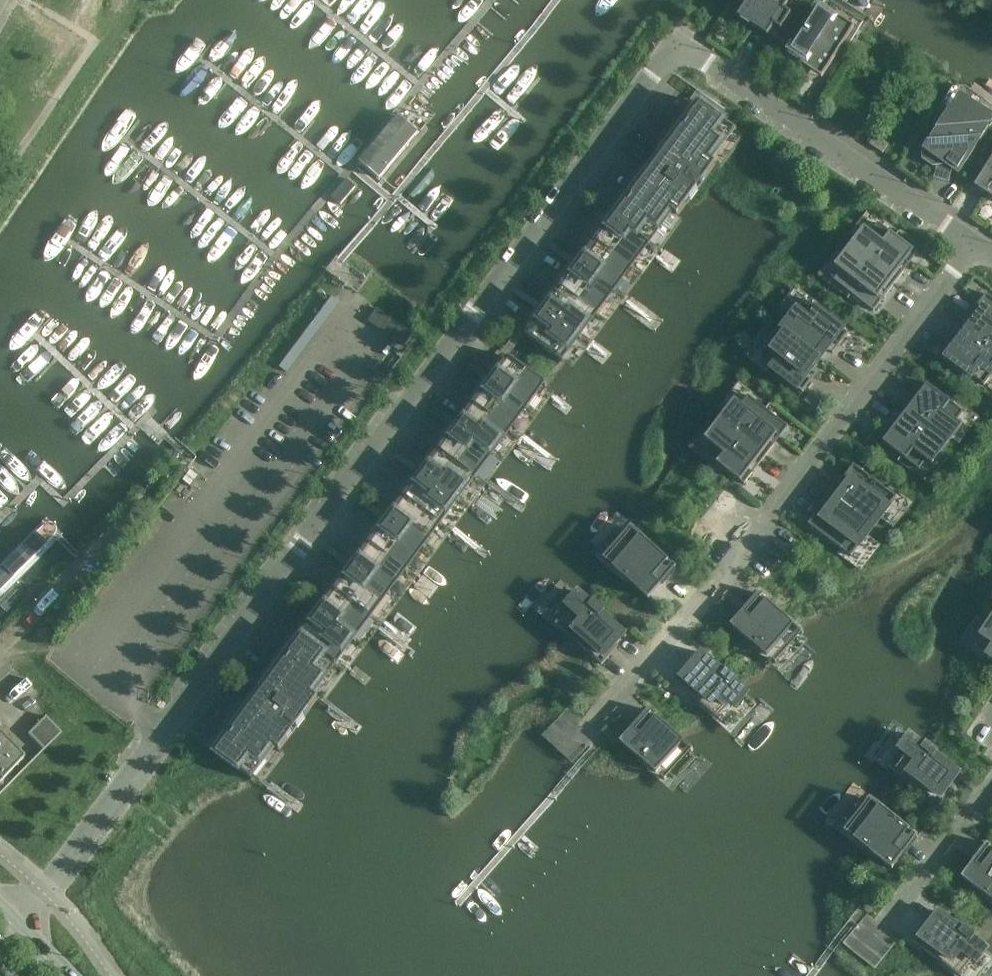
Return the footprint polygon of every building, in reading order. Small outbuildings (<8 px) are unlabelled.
[(738,18),(741,20),(740,22),(749,27),(750,26),(774,42),(791,16),(784,12),(792,0),(750,0),(738,18)] [(826,72),(850,37),(855,30),(821,8),(788,57),(821,79),(826,72)] [(650,169),(612,219),(628,231),(647,245),(670,214),(674,216),(677,219),(705,181),(716,167),(709,162),(732,132),(735,134),(737,132),(714,115),(698,103),(660,155),(663,158),(653,171),(650,169)] [(414,128),(421,120),(406,106),(399,115),(400,115),(361,161),(380,177),(418,131),(414,128)] [(953,168),(960,173),(965,166),(976,149),(976,143),(981,143),(988,131),(988,125),(988,121),(967,107),(952,108),(942,121),(942,128),(938,128),(921,152),(922,161),(933,168),(937,167),(933,179),(948,183),(953,168)] [(875,136),(869,145),(882,154),(888,145),(875,136)] [(991,198),(991,160),(991,162),(974,187),(991,198)] [(605,228),(594,243),(610,254),(628,268),(633,271),(650,248),(647,245),(628,231),(612,219),(611,221),(614,223),(609,230),(606,228),(605,228)] [(878,224),(871,234),(864,229),(849,248),(856,253),(896,283),(904,273),(900,270),(905,263),(909,266),(917,254),(895,237),(878,224)] [(580,268),(611,291),(616,294),(633,271),(594,243),(583,257),(587,260),(580,268)] [(896,283),(856,253),(849,248),(834,267),(841,273),(834,282),(851,295),(873,312),(882,301),(878,298),(884,291),(887,294),(896,283)] [(574,277),(571,274),(560,289),(598,317),(616,294),(611,291),(580,268),(574,277)] [(581,341),(598,317),(560,289),(549,304),(552,306),(546,314),(576,337),(581,341)] [(991,346),(991,299),(986,294),(977,306),(982,311),(969,329),(991,346)] [(782,331),(819,360),(833,342),(839,346),(848,335),(805,302),(782,331)] [(377,310),(368,322),(382,331),(390,319),(377,310)] [(581,341),(576,337),(546,314),(540,323),(536,320),(525,336),(540,348),(541,348),(563,365),(581,341)] [(413,334),(400,325),(391,338),(405,347),(413,334)] [(969,329),(955,347),(949,342),(940,354),(984,387),(991,376),(991,346),(969,329)] [(819,360),(782,331),(759,361),(802,394),(811,382),(806,378),(819,360)] [(500,376),(494,384),(529,411),(547,387),(524,370),(509,358),(497,374),(500,376)] [(901,412),(941,442),(947,447),(962,427),(956,422),(963,413),(946,400),(923,383),(915,394),(918,397),(913,404),(909,401),(901,412)] [(484,391),(473,405),(511,434),(529,411),(494,384),(487,393),(484,391)] [(748,397),(741,407),(734,402),(720,421),(726,426),(766,456),(774,446),(770,443),(776,436),(779,439),(788,427),(765,410),(748,397)] [(465,422),(462,427),(459,431),(490,453),(494,457),(511,434),(473,405),(462,420),(465,422)] [(919,470),(926,461),(932,466),(947,447),(941,442),(901,412),(893,422),(897,425),(891,432),(888,429),(879,440),(902,458),(902,457),(919,470)] [(766,456),(726,426),(720,421),(705,440),(712,445),(705,455),(722,468),(721,468),(744,485),(753,474),(749,471),(754,464),(758,467),(766,456)] [(494,457),(490,453),(459,431),(453,439),(450,437),(439,452),(477,480),(494,457)] [(424,477),(457,502),(459,504),(477,480),(439,452),(427,467),(431,469),(424,477)] [(836,500),(874,529),(897,499),(853,466),(844,477),(850,482),(836,500)] [(418,486),(415,483),(404,498),(439,524),(442,527),(459,504),(457,502),(424,477),(418,486)] [(442,527),(439,524),(404,498),(393,513),(396,515),(390,524),(425,550),(442,527)] [(874,529),(836,500),(823,518),(817,514),(808,525),(851,558),(874,529)] [(45,516),(0,564),(0,599),(11,588),(63,533),(45,516)] [(408,573),(425,550),(390,524),(384,532),(380,530),(369,545),(408,573)] [(656,550),(640,536),(612,568),(628,581),(627,582),(648,600),(661,586),(658,583),(672,568),(674,570),(676,568),(656,550)] [(361,562),(355,570),(390,596),(408,573),(369,545),(358,559),(361,562)] [(349,579),(346,576),(335,591),(373,620),(390,596),(355,570),(349,579)] [(356,643),(373,620),(335,591),(324,606),(327,608),(321,616),(356,643)] [(780,612),(759,594),(757,596),(760,599),(746,614),(743,612),(730,626),(751,644),(767,658),(795,626),(779,613),(780,612)] [(627,638),(620,632),(602,616),(605,613),(594,603),(591,606),(578,595),(567,607),(572,611),(560,624),(558,622),(555,625),(602,666),(618,647),(615,645),(622,637),(625,640),(627,638)] [(311,622),(300,637),(316,649),(335,664),(338,666),(356,643),(321,616),(318,620),(314,625),(311,623),(311,622)] [(975,648),(991,659),(991,622),(975,648)] [(252,702),(213,753),(229,765),(232,767),(247,778),(252,782),(254,780),(251,777),(273,747),(280,752),(319,700),(312,695),(335,664),(316,649),(300,637),(262,688),(265,690),(255,704),(252,702)] [(690,662),(673,681),(719,722),(722,720),(719,717),(731,704),(736,708),(747,696),(734,685),(737,681),(726,671),(723,674),(698,653),(697,655),(699,657),(693,665),(690,662)] [(693,751),(676,736),(669,729),(648,711),(646,713),(649,716),(635,731),(632,728),(620,743),(641,761),(656,774),(682,745),(691,753),(693,751)] [(61,733),(45,717),(27,734),(44,751),(61,733)] [(889,769),(901,778),(938,807),(954,787),(950,784),(957,776),(960,778),(961,776),(935,757),(938,753),(926,744),(923,747),(910,737),(900,750),(905,754),(893,768),(891,767),(889,769)] [(21,760),(0,740),(0,783),(21,760)] [(870,853),(892,870),(904,855),(901,852),(913,836),(916,838),(918,836),(896,819),(879,807),(854,840),(870,853)] [(987,844),(985,846),(988,849),(976,865),(973,863),(961,878),(983,895),(991,901),(991,848),(987,844)] [(961,932),(935,912),(934,914),(937,916),(930,925),(927,922),(912,942),(957,975),(962,975),(961,975),(972,961),(977,964),(987,951),(973,941),(976,938),(966,930),(964,928),(961,932)]
